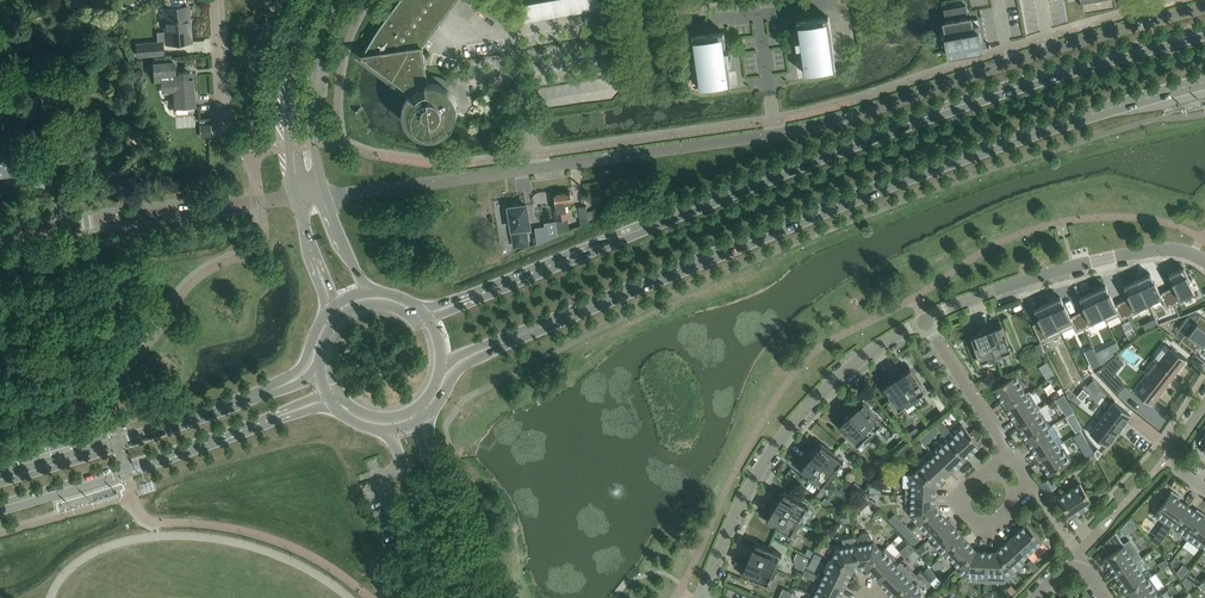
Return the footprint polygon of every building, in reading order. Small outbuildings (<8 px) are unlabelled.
[(439,76),(437,76),(434,75),(432,75),(429,75),(426,75),(422,47),(457,0),(399,0),(385,19),(380,26),(375,34),(370,41),(366,48),(362,56),(361,58),(408,93),(406,96),(405,98),(404,100),(404,103),(403,105),(403,108),(403,110),(403,113),(404,115),(404,118),(405,120),(407,123),(408,125),(410,127),(411,129),(413,130),(415,132),(417,133),(420,134),(422,135),(425,136),(427,136),(430,136),(432,136),(435,136),(437,135),(440,135),(442,134),(444,132),(447,131),(449,129),(450,128),(452,126),(454,124),(455,121),(456,119),(457,117),(457,116),(457,114),(457,112),(458,111),(458,109),(458,107),(456,107),(456,104),(457,104),(456,101),(455,98),(454,96),(453,94),(451,91),(449,89),(447,88),(445,86),(443,85),(440,83),(438,82),(439,76)] [(612,9),(611,0),(571,0),(523,7),(526,23),(612,9)] [(1084,8),(1115,3),(1114,0),(1082,0),(1084,8)] [(980,42),(981,41),(978,26),(979,26),(979,25),(973,26),(972,20),(971,17),(968,17),(966,5),(943,9),(946,21),(942,22),(943,25),(948,53),(949,56),(952,56),(974,52),(977,51),(977,48),(976,42),(980,41),(980,42)] [(167,43),(190,41),(189,27),(188,27),(188,20),(189,20),(188,19),(188,20),(188,17),(190,17),(189,9),(187,9),(187,6),(164,7),(165,21),(163,22),(164,29),(166,29),(167,43)] [(796,21),(799,38),(795,39),(796,39),(797,45),(796,45),(796,46),(800,45),(804,74),(836,69),(828,16),(796,21)] [(692,36),(699,87),(699,88),(731,84),(727,56),(730,55),(729,49),(729,48),(726,49),(723,31),(692,36)] [(163,53),(162,42),(136,44),(137,55),(163,53)] [(154,80),(160,79),(161,91),(174,90),(175,108),(194,107),(192,71),(177,72),(176,58),(153,59),(154,80)] [(17,133),(0,135),(0,144),(0,145),(0,173),(10,172),(8,156),(12,156),(10,147),(19,146),(17,133)] [(559,232),(569,229),(566,206),(572,205),(570,191),(554,193),(559,232)] [(515,245),(527,243),(524,221),(528,220),(526,205),(519,206),(519,204),(517,204),(515,204),(513,204),(511,206),(512,207),(509,207),(515,245)] [(589,222),(587,211),(586,205),(578,206),(581,225),(589,222)] [(536,228),(538,242),(557,234),(556,222),(545,223),(546,227),(536,228)] [(1174,286),(1167,289),(1174,304),(1182,301),(1180,298),(1194,292),(1189,281),(1190,281),(1183,267),(1169,274),(1172,281),(1172,282),(1174,286)] [(1150,273),(1137,279),(1148,303),(1149,303),(1161,297),(1166,308),(1174,304),(1167,289),(1160,293),(1154,280),(1153,281),(1150,273)] [(1129,297),(1122,301),(1129,316),(1137,312),(1135,309),(1148,303),(1137,279),(1124,286),(1127,293),(1129,297)] [(1105,285),(1092,291),(1103,315),(1104,315),(1116,309),(1121,319),(1129,316),(1122,301),(1115,304),(1109,292),(1109,293),(1105,285)] [(1084,309),(1077,313),(1084,328),(1092,324),(1091,321),(1103,315),(1092,291),(1079,298),(1082,305),(1084,309)] [(1060,297),(1047,303),(1058,327),(1059,326),(1071,320),(1076,331),(1084,328),(1077,313),(1070,316),(1064,304),(1060,297)] [(1039,321),(1032,324),(1039,339),(1047,335),(1046,333),(1058,327),(1047,303),(1034,309),(1037,316),(1039,321)] [(1181,338),(1197,351),(1202,345),(1203,346),(1204,345),(1204,316),(1201,313),(1181,338)] [(1130,319),(1123,323),(1125,329),(1133,325),(1130,319)] [(993,327),(985,330),(996,357),(996,356),(1010,350),(1011,352),(1011,351),(1007,341),(1008,340),(1007,337),(1006,337),(1002,325),(999,326),(999,327),(994,329),(993,327)] [(996,357),(985,330),(977,333),(978,335),(974,337),(973,336),(971,337),(975,349),(974,349),(976,353),(976,352),(980,363),(981,363),(981,362),(995,356),(996,357)] [(1116,342),(1108,346),(1113,354),(1119,349),(1116,342)] [(1167,383),(1186,360),(1171,348),(1158,363),(1156,361),(1133,390),(1151,405),(1168,384),(1167,383)] [(1105,363),(1094,371),(1115,393),(1124,384),(1114,372),(1105,363)] [(910,369),(908,371),(904,374),(903,372),(896,377),(912,401),(912,400),(925,391),(925,392),(926,392),(919,382),(920,382),(918,379),(917,379),(910,369)] [(1005,406),(1025,393),(1022,388),(1025,386),(1017,374),(994,388),(1000,398),(1001,397),(1006,404),(1004,405),(1005,406)] [(912,401),(896,377),(889,382),(890,384),(886,387),(885,386),(883,388),(890,398),(889,399),(891,402),(892,401),(898,411),(899,410),(898,409),(911,400),(912,401)] [(990,378),(978,382),(980,388),(992,383),(990,378)] [(1082,388),(1079,392),(1085,397),(1088,393),(1082,388)] [(1017,422),(1036,410),(1039,408),(1028,391),(1025,393),(1005,406),(1010,415),(1012,414),(1017,422)] [(1079,392),(1077,396),(1082,400),(1085,397),(1079,392)] [(937,393),(932,397),(935,402),(941,398),(937,393)] [(1113,401),(1105,412),(1122,425),(1125,421),(1130,414),(1113,401)] [(856,408),(850,413),(870,435),(869,434),(881,424),(882,424),(874,415),(875,415),(873,412),(872,413),(863,403),(861,405),(862,406),(858,409),(856,408)] [(1069,404),(1062,409),(1066,415),(1073,411),(1069,404)] [(1027,440),(1050,426),(1042,414),(1039,415),(1036,410),(1017,422),(1023,430),(1021,431),(1027,440)] [(1105,412),(1097,422),(1114,435),(1119,429),(1122,425),(1105,412)] [(870,435),(850,413),(844,419),(845,421),(842,424),(841,424),(839,426),(847,435),(849,438),(850,438),(857,446),(858,446),(857,445),(869,434),(870,435)] [(941,420),(935,425),(940,430),(945,425),(941,420)] [(1097,422),(1089,432),(1106,445),(1114,435),(1097,422)] [(1079,423),(1072,427),(1075,432),(1082,428),(1079,423)] [(953,437),(949,440),(965,458),(964,456),(971,450),(972,452),(980,444),(962,424),(951,434),(953,437)] [(1050,426),(1027,440),(1032,449),(1034,448),(1039,456),(1057,445),(1062,442),(1052,425),(1050,426)] [(1195,442),(1201,446),(1204,439),(1204,432),(1201,430),(1195,442)] [(1081,431),(1073,436),(1086,457),(1093,452),(1081,431)] [(913,432),(907,436),(910,441),(916,437),(913,432)] [(924,433),(919,437),(925,444),(930,440),(924,433)] [(957,465),(965,458),(949,440),(947,438),(936,448),(938,450),(934,454),(949,470),(956,464),(957,465)] [(815,449),(810,456),(832,475),(833,474),(832,473),(842,462),(843,462),(834,454),(835,454),(832,452),(831,452),(822,444),(820,446),(820,447),(817,451),(815,449)] [(1061,450),(1057,445),(1039,456),(1044,464),(1043,465),(1048,475),(1072,460),(1064,448),(1061,450)] [(942,477),(949,470),(934,454),(919,468),(935,486),(943,479),(942,477)] [(832,475),(810,456),(804,462),(806,464),(803,468),(802,467),(800,470),(810,478),(812,481),(813,480),(822,487),(821,486),(831,474),(832,475)] [(935,486),(919,468),(912,475),(911,495),(933,496),(933,486),(935,486)] [(1050,479),(1042,484),(1046,490),(1054,485),(1050,479)] [(1071,517),(1072,517),(1071,515),(1079,510),(1080,512),(1093,503),(1080,483),(1058,498),(1071,517)] [(1173,524),(1186,506),(1178,500),(1179,499),(1170,492),(1165,499),(1160,496),(1154,505),(1159,508),(1154,514),(1166,523),(1168,520),(1173,524)] [(779,499),(774,506),(800,521),(799,520),(807,507),(808,507),(798,501),(799,500),(796,498),(795,499),(784,493),(783,495),(783,496),(781,500),(779,499)] [(863,495),(854,503),(859,508),(868,500),(863,495)] [(917,522),(935,506),(935,505),(932,505),(933,496),(911,495),(910,515),(917,522)] [(800,521),(774,506),(770,513),(772,514),(769,519),(769,518),(767,521),(778,528),(781,530),(781,529),(791,535),(790,534),(798,521),(799,521),(800,521)] [(940,515),(942,514),(935,506),(917,522),(931,537),(947,522),(940,515)] [(1187,539),(1203,516),(1195,510),(1194,512),(1186,506),(1173,524),(1178,527),(1176,530),(1187,539)] [(1203,516),(1187,539),(1199,547),(1201,544),(1204,547),(1204,518),(1203,516)] [(962,536),(955,528),(953,529),(947,522),(931,537),(935,541),(932,544),(942,555),(945,552),(944,552),(962,536)] [(1026,523),(1018,531),(1019,532),(1012,539),(1027,555),(1042,541),(1026,523)] [(904,524),(899,529),(904,534),(909,530),(904,524)] [(909,530),(904,534),(907,538),(912,533),(909,530)] [(882,551),(882,550),(874,542),(871,542),(872,540),(871,537),(870,535),(869,533),(867,532),(864,532),(862,533),(860,534),(859,536),(858,536),(854,537),(855,545),(858,566),(863,566),(863,568),(865,567),(882,551)] [(1117,574),(1135,562),(1142,557),(1138,559),(1135,554),(1137,553),(1129,540),(1123,545),(1115,532),(1103,543),(1110,553),(1104,558),(1110,567),(1111,566),(1117,574)] [(1156,533),(1151,540),(1157,546),(1163,538),(1156,533)] [(976,550),(969,543),(967,544),(961,537),(962,536),(944,552),(945,552),(958,566),(958,567),(976,550)] [(1027,555),(1012,539),(1005,546),(1004,544),(996,551),(1012,569),(1014,572),(1025,562),(1022,559),(1027,555)] [(751,550),(748,557),(775,569),(774,568),(780,554),(781,554),(782,554),(771,549),(768,547),(768,548),(756,543),(755,546),(753,551),(751,550)] [(858,566),(855,545),(837,548),(832,559),(853,569),(854,569),(854,567),(858,566)] [(881,580),(896,565),(892,561),(895,559),(884,548),(882,550),(882,551),(865,567),(872,575),(874,574),(881,580)] [(985,575),(986,553),(976,552),(976,550),(958,567),(958,566),(955,568),(963,577),(979,578),(979,574),(985,575)] [(1012,569),(996,551),(995,553),(986,553),(985,575),(1005,575),(1012,569)] [(775,569),(748,557),(745,565),(747,566),(745,571),(744,571),(743,573),(754,578),(754,579),(757,580),(758,580),(768,584),(769,584),(767,583),(774,569),(775,569)] [(848,579),(853,569),(832,559),(823,577),(842,587),(846,578),(848,579)] [(810,561),(807,567),(814,571),(817,564),(810,561)] [(1126,592),(1146,579),(1146,578),(1135,562),(1117,574),(1122,582),(1120,583),(1126,592)] [(893,596),(910,580),(896,565),(881,580),(887,588),(886,589),(893,596)] [(938,576),(930,567),(922,575),(931,584),(938,576)] [(1157,595),(1154,590),(1157,588),(1149,576),(1146,578),(1146,579),(1126,592),(1130,597),(1154,597),(1157,595)] [(842,587),(823,577),(814,595),(819,597),(839,597),(840,596),(838,595),(842,587)] [(910,580),(893,596),(894,597),(895,596),(897,597),(921,597),(925,595),(910,580)]
